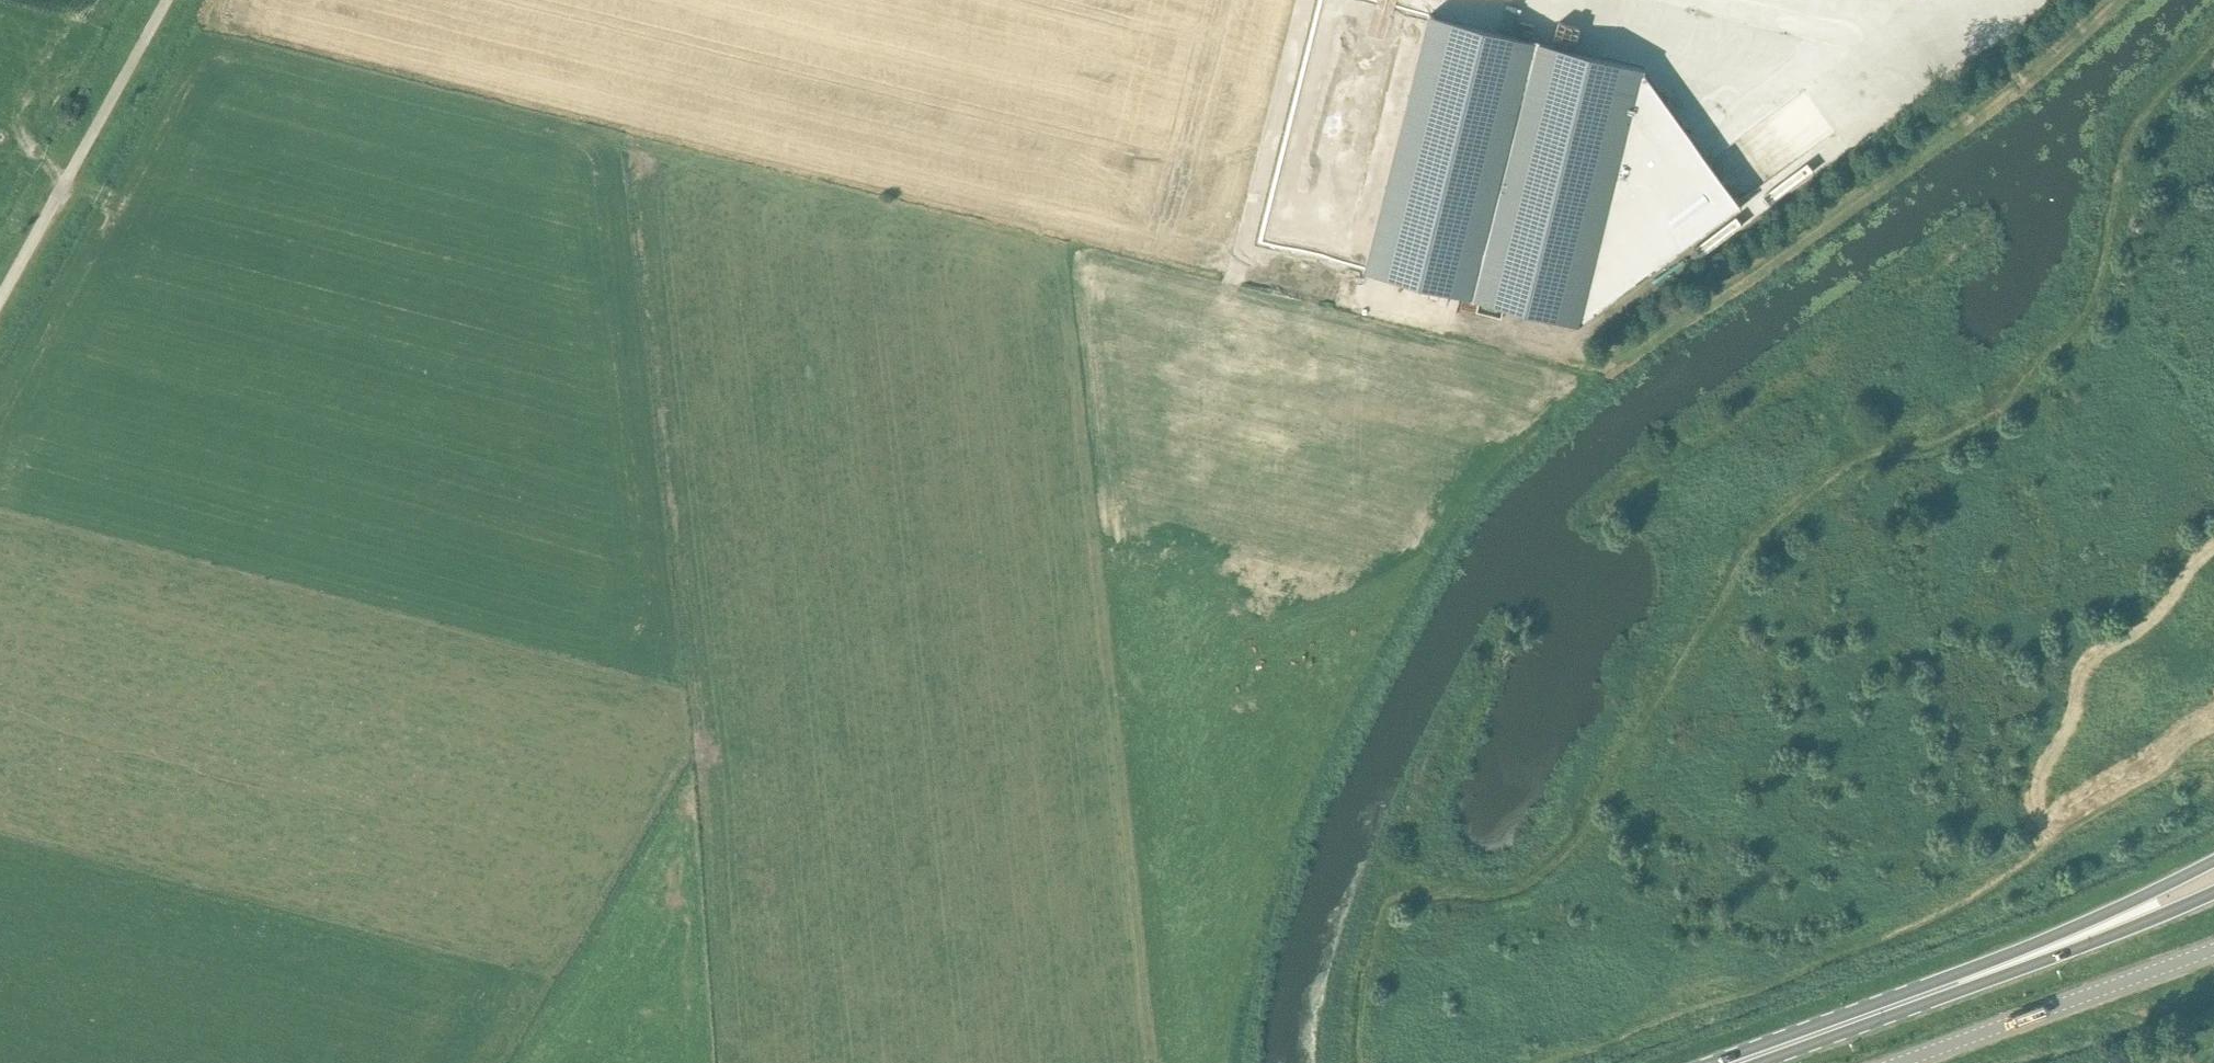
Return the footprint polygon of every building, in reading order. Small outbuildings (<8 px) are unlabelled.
[(1258,244),(1276,248),(1579,324),(1741,206),(1738,202),(1708,160),(1643,70),(1643,67),(1374,0),(1320,0),(1258,244)] [(2109,1059),(2110,1062),(2126,1062),(2124,1055),(2109,1059)]
